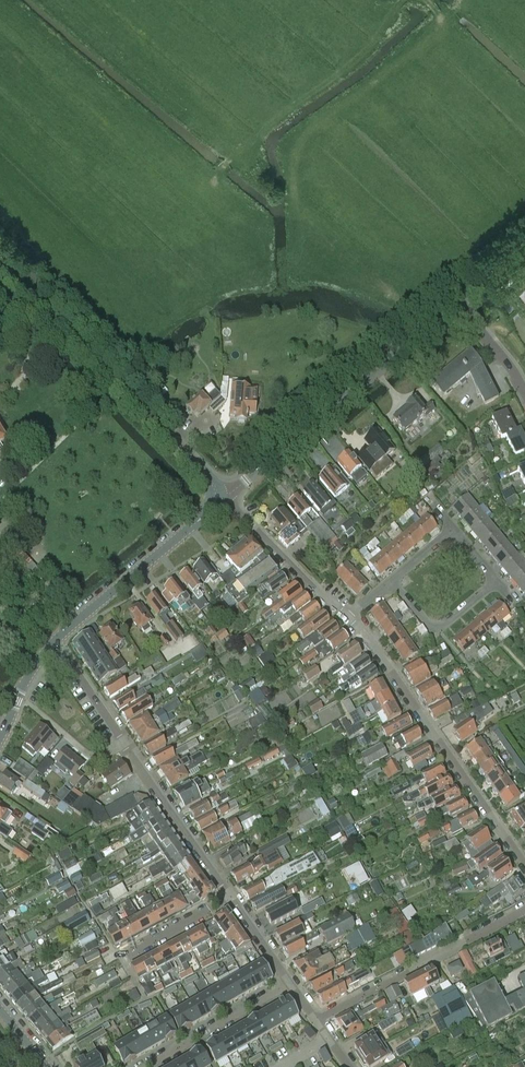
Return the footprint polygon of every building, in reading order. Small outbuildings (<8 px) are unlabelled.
[(469,376),(481,366),(482,365),(470,351),(431,385),(443,398),(460,384),(462,386),(466,382),(464,380),(469,376)] [(481,366),(469,376),(477,392),(476,393),(477,397),(479,396),(485,407),(498,400),(481,366)] [(232,388),(230,417),(237,417),(236,421),(238,421),(237,423),(245,424),(245,421),(246,421),(247,418),(249,418),(249,414),(259,415),(260,402),(250,402),(251,389),(232,388)] [(201,394),(185,408),(187,410),(186,411),(189,415),(191,414),(192,416),(197,412),(200,415),(208,408),(214,414),(226,402),(221,396),(215,391),(205,400),(201,394)] [(406,409),(393,420),(404,434),(424,416),(425,418),(435,410),(430,404),(423,410),(414,399),(412,401),(410,400),(407,402),(407,405),(405,407),(406,409)] [(515,433),(515,432),(506,414),(492,421),(502,440),(506,438),(515,433)] [(370,447),(358,457),(358,458),(358,457),(362,462),(376,479),(392,466),(386,457),(394,450),(393,450),(388,443),(389,442),(384,435),(382,437),(377,430),(375,432),(374,431),(372,432),(370,433),(369,434),(367,436),(367,438),(365,440),(365,441),(366,441),(370,447)] [(515,432),(515,433),(506,438),(516,457),(524,453),(524,442),(519,430),(515,432)] [(480,452),(490,446),(487,440),(477,445),(480,452)] [(438,456),(443,452),(438,446),(431,452),(436,458),(437,457),(438,456)] [(494,452),(490,446),(480,452),(483,458),(494,452)] [(344,458),(338,462),(357,485),(368,476),(363,470),(362,471),(361,469),(349,454),(348,454),(346,454),(343,456),(344,458)] [(477,454),(467,463),(472,469),(482,460),(477,454)] [(441,461),(437,457),(436,458),(426,466),(420,470),(424,474),(427,472),(430,476),(441,467),(438,464),(441,461)] [(414,466),(419,472),(420,470),(426,466),(421,460),(414,466)] [(324,475),(319,479),(335,498),(347,488),(350,485),(335,467),(331,470),(331,469),(327,468),(323,472),(324,475)] [(314,483),(303,493),(323,516),(337,505),(328,495),(326,497),(314,483)] [(506,502),(515,497),(512,491),(502,496),(506,502)] [(462,520),(478,508),(468,495),(452,508),(462,520)] [(307,528),(312,524),(305,515),(310,511),(298,497),(297,498),(296,496),(291,499),(293,502),(288,506),(307,528)] [(515,497),(506,502),(509,509),(519,504),(515,497)] [(367,505),(372,511),(376,507),(371,501),(367,505)] [(488,520),(478,508),(462,520),(472,533),(488,520)] [(282,511),(280,513),(278,510),(271,515),(273,518),(272,519),(284,534),(290,529),(297,537),(301,534),(304,531),(297,524),(294,526),(282,511)] [(406,514),(410,519),(414,516),(409,510),(406,514)] [(410,519),(406,514),(402,517),(407,522),(410,519)] [(415,525),(425,537),(437,527),(427,515),(415,525)] [(336,537),(320,518),(306,530),(322,549),(327,545),(336,537)] [(349,520),(340,527),(346,533),(354,527),(349,520)] [(498,532),(488,520),(472,533),(482,545),(498,532)] [(415,525),(404,534),(414,546),(425,537),(415,525)] [(290,529),(284,534),(279,538),(287,548),(302,536),(301,534),(297,537),(290,529)] [(498,532),(482,545),(492,557),(508,544),(498,532)] [(414,546),(404,534),(393,544),(403,556),(414,546)] [(250,538),(226,557),(234,567),(229,572),(234,579),(240,574),(252,564),(257,560),(260,565),(267,559),(250,538)] [(376,547),(372,542),(368,545),(372,550),(376,547)] [(403,556),(393,544),(381,553),(391,565),(403,556)] [(508,544),(492,557),(502,569),(518,556),(508,544)] [(18,548),(9,556),(28,575),(36,567),(18,548)] [(364,548),(358,553),(368,565),(370,563),(374,560),(371,557),(364,548)] [(374,560),(370,563),(376,571),(380,575),(391,565),(381,553),(379,550),(371,557),(374,560)] [(502,569),(512,581),(524,570),(524,564),(518,556),(502,569)] [(227,589),(225,590),(238,606),(242,603),(249,598),(246,594),(278,572),(267,559),(260,565),(243,577),(236,582),(227,589)] [(195,568),(193,569),(205,585),(210,581),(212,585),(218,580),(204,562),(199,565),(198,564),(194,567),(195,568)] [(346,585),(357,573),(346,563),(336,574),(346,585)] [(366,566),(362,569),(367,574),(370,571),(366,566)] [(184,574),(180,577),(197,599),(200,603),(205,600),(198,590),(202,587),(190,570),(188,571),(187,570),(183,573),(184,574)] [(512,581),(523,593),(524,591),(524,570),(512,581)] [(227,589),(236,582),(229,572),(219,579),(227,589)] [(368,584),(357,573),(346,585),(357,595),(368,584)] [(267,589),(258,596),(262,601),(287,583),(280,574),(265,586),(267,589)] [(165,588),(167,591),(174,601),(180,608),(184,604),(190,611),(195,607),(174,581),(170,585),(168,584),(165,586),(165,588)] [(271,608),(261,615),(265,621),(274,614),(302,593),(293,584),(278,595),(282,600),(271,608)] [(174,601),(167,591),(161,595),(169,605),(174,601)] [(274,616),(268,620),(272,626),(278,621),(284,617),(287,621),(297,613),(311,603),(303,594),(274,616)] [(150,599),(147,601),(166,627),(171,624),(166,617),(163,614),(168,610),(167,610),(156,595),(155,596),(154,595),(149,598),(150,599)] [(205,600),(200,603),(197,599),(192,602),(200,613),(209,606),(205,600)] [(242,603),(238,606),(244,614),(249,611),(242,603)] [(400,611),(405,607),(403,603),(397,607),(400,611)] [(499,603),(487,612),(497,624),(509,615),(499,603)] [(280,628),(275,632),(278,636),(283,632),(284,634),(293,627),(293,626),(302,619),(305,622),(319,611),(313,604),(289,622),(289,621),(280,628)] [(380,625),(392,616),(384,604),(371,612),(380,625)] [(131,612),(130,613),(136,621),(134,623),(140,631),(142,629),(145,633),(151,629),(148,625),(153,621),(141,605),(136,609),(134,608),(132,610),(131,612)] [(322,612),(297,631),(304,640),(329,621),(322,612)] [(497,624),(487,612),(476,622),(486,634),(497,624)] [(400,628),(392,616),(380,625),(388,637),(400,628)] [(184,637),(173,622),(171,624),(166,627),(170,633),(172,637),(177,643),(184,637)] [(486,634),(476,622),(465,631),(475,643),(486,634)] [(331,623),(295,648),(300,654),(311,646),(310,645),(311,644),(314,648),(324,641),(339,630),(331,623)] [(105,631),(100,635),(102,637),(113,652),(110,654),(114,660),(119,657),(120,656),(116,650),(118,648),(116,646),(123,641),(120,637),(112,626),(110,627),(108,627),(105,629),(105,631)] [(511,626),(504,632),(508,637),(515,631),(511,626)] [(409,640),(400,628),(388,637),(397,649),(409,640)] [(224,630),(216,638),(224,646),(227,644),(224,641),(229,636),(224,630)] [(475,643),(465,631),(454,641),(464,653),(475,643)] [(120,671),(113,661),(111,663),(91,632),(73,644),(100,684),(118,672),(119,671),(120,671)] [(334,637),(314,651),(317,656),(321,654),(324,658),(333,652),(349,640),(345,637),(341,632),(334,637)] [(164,637),(158,641),(162,647),(168,643),(164,637)] [(174,645),(178,655),(192,649),(188,640),(174,645)] [(409,640),(397,649),(405,662),(418,653),(409,640)] [(330,670),(329,672),(332,676),(361,656),(360,654),(361,653),(358,649),(357,649),(354,645),(335,658),(339,664),(338,665),(337,665),(330,670)] [(439,663),(451,656),(444,645),(433,651),(439,660),(434,663),(435,665),(439,663)] [(486,656),(481,650),(478,653),(482,659),(486,656)] [(313,651),(299,661),(303,667),(317,657),(313,651)] [(454,661),(451,656),(439,663),(442,668),(454,661)] [(119,657),(114,660),(113,661),(120,671),(126,667),(119,657)] [(343,684),(355,677),(355,676),(370,665),(364,657),(344,671),(347,675),(341,680),(343,684)] [(409,679),(435,665),(432,660),(421,666),(419,661),(404,670),(409,679)] [(435,665),(409,679),(414,689),(430,680),(428,675),(438,670),(435,665)] [(315,666),(303,674),(308,682),(320,674),(315,666)] [(355,677),(343,684),(339,688),(343,694),(354,686),(356,689),(361,685),(362,686),(377,675),(372,667),(356,678),(355,677)] [(150,668),(143,673),(147,679),(154,674),(150,668)] [(459,668),(450,673),(455,681),(464,677),(459,668)] [(220,669),(212,674),(217,683),(225,678),(220,669)] [(182,674),(171,681),(175,687),(186,680),(182,674)] [(121,679),(104,689),(105,690),(105,691),(105,693),(106,694),(108,695),(109,696),(110,698),(110,699),(141,679),(140,679),(139,677),(137,678),(135,675),(124,683),(121,679)] [(156,688),(166,682),(161,675),(151,681),(156,688)] [(240,687),(244,694),(255,686),(250,679),(240,687)] [(375,700),(388,693),(382,681),(369,688),(375,700)] [(422,700),(447,686),(444,681),(434,686),(432,681),(416,690),(422,700)] [(447,686),(422,700),(427,709),(443,700),(440,696),(450,690),(453,688),(451,684),(447,686)] [(468,687),(460,692),(463,698),(472,693),(468,687)] [(130,692),(114,702),(120,712),(147,694),(144,690),(132,697),(130,692)] [(246,698),(241,690),(234,695),(239,703),(246,698)] [(257,691),(248,696),(257,709),(265,703),(257,691)] [(388,693),(375,700),(376,701),(370,704),(376,713),(381,710),(382,711),(395,704),(388,693)] [(455,696),(429,711),(434,721),(460,706),(458,702),(455,696)] [(122,715),(120,716),(123,721),(125,720),(127,723),(126,723),(126,724),(127,723),(152,708),(146,698),(137,704),(121,714),(122,715)] [(349,715),(355,711),(349,699),(342,703),(349,715)] [(155,716),(158,721),(165,717),(171,713),(182,707),(177,700),(161,710),(162,711),(154,715),(155,716)] [(308,707),(306,708),(311,716),(323,709),(318,700),(307,706),(308,707)] [(401,716),(395,704),(382,711),(388,723),(401,716)] [(487,704),(453,722),(457,729),(454,731),(462,743),(477,732),(473,727),(493,713),(487,704)] [(355,711),(349,715),(355,726),(361,722),(366,720),(360,709),(355,711)] [(168,723),(169,722),(175,719),(172,714),(171,713),(165,717),(168,723)] [(146,715),(129,725),(130,726),(130,729),(131,731),(133,731),(135,735),(158,721),(155,716),(149,719),(146,715)] [(268,724),(272,728),(278,724),(270,715),(265,720),(269,724),(268,724)] [(259,716),(249,722),(255,731),(264,725),(259,716)] [(165,717),(158,721),(162,727),(168,723),(165,717)] [(386,734),(387,733),(390,738),(411,726),(406,717),(383,729),(386,734)] [(277,727),(273,729),(276,734),(294,724),(291,718),(276,726),(277,727)] [(158,721),(135,735),(137,738),(136,740),(138,743),(141,744),(141,745),(158,734),(164,731),(162,727),(158,721)] [(352,729),(345,733),(351,743),(359,738),(359,739),(362,737),(368,734),(361,722),(355,726),(355,727),(352,729)] [(174,729),(177,734),(186,729),(183,724),(174,729)] [(498,724),(490,729),(492,733),(501,728),(498,724)] [(25,744),(22,748),(33,757),(36,753),(36,754),(45,743),(49,746),(56,739),(52,735),(39,725),(24,743),(25,744)] [(174,730),(144,747),(145,750),(145,751),(147,755),(148,755),(149,756),(166,747),(163,743),(175,736),(177,734),(174,729),(174,730)] [(395,740),(392,742),(394,747),(398,745),(400,749),(421,738),(416,729),(395,740)] [(500,743),(505,740),(498,730),(493,734),(500,743)] [(368,734),(359,739),(356,740),(363,751),(368,748),(369,750),(379,745),(372,732),(368,734)] [(285,735),(280,738),(282,741),(283,741),(286,747),(291,744),(285,735)] [(278,748),(284,745),(279,736),(273,740),(278,748)] [(473,760),(491,748),(484,737),(466,750),(473,760)] [(186,746),(189,751),(199,746),(196,740),(186,746)] [(505,740),(500,743),(506,751),(507,753),(512,749),(505,740)] [(379,745),(369,750),(360,756),(356,759),(358,762),(362,760),(367,768),(388,756),(381,744),(379,745)] [(284,745),(278,748),(278,749),(262,758),(264,763),(283,753),(286,758),(291,756),(284,745)] [(152,760),(152,762),(153,765),(156,766),(157,769),(188,751),(189,751),(186,746),(183,747),(172,754),(169,749),(152,759),(152,760)] [(413,767),(425,761),(432,757),(426,746),(407,757),(410,761),(413,767)] [(495,753),(491,748),(473,760),(480,769),(498,757),(495,753)] [(507,753),(506,751),(502,754),(503,757),(507,754),(513,762),(518,759),(512,749),(507,753)] [(65,750),(55,762),(74,778),(70,782),(75,787),(84,776),(78,772),(84,765),(65,750)] [(384,766),(382,768),(388,780),(402,772),(396,763),(406,758),(403,752),(382,763),(384,766)] [(160,773),(159,773),(161,776),(162,778),(162,777),(164,777),(166,780),(204,757),(202,755),(199,754),(192,758),(180,765),(178,761),(160,771),(161,772),(160,773)] [(291,756),(286,758),(286,759),(283,761),(285,764),(283,765),(288,772),(297,766),(291,756)] [(303,756),(296,759),(302,769),(306,767),(304,764),(307,763),(303,756)] [(204,757),(166,780),(167,783),(166,784),(169,789),(170,788),(171,789),(188,779),(186,775),(197,768),(207,763),(206,761),(204,757)] [(504,767),(501,763),(498,757),(480,769),(480,770),(479,772),(481,775),(483,774),(487,779),(500,770),(504,767)] [(47,758),(36,772),(43,777),(54,764),(47,758)] [(20,759),(12,771),(28,781),(35,770),(20,759)] [(259,759),(245,766),(248,771),(262,764),(259,759)] [(518,759),(513,762),(520,772),(524,769),(518,759)] [(428,767),(425,761),(413,767),(417,773),(428,767)] [(121,762),(101,775),(110,788),(130,775),(121,762)] [(378,766),(365,773),(369,780),(382,773),(378,766)] [(399,787),(393,790),(396,795),(402,792),(413,786),(424,780),(427,785),(445,775),(439,766),(410,781),(399,787)] [(500,770),(487,779),(485,782),(488,785),(490,785),(493,789),(507,780),(507,779),(511,777),(508,773),(504,775),(500,770)] [(225,777),(224,775),(222,771),(215,775),(218,780),(225,777)] [(225,777),(218,780),(221,785),(235,777),(232,771),(224,775),(225,777)] [(6,774),(0,783),(0,788),(12,796),(12,795),(14,796),(17,791),(18,791),(22,785),(18,782),(6,774)] [(416,793),(409,796),(413,802),(426,795),(428,799),(435,795),(453,786),(447,777),(416,793)] [(191,783),(174,793),(179,801),(208,786),(204,781),(200,783),(198,781),(197,779),(191,783)] [(507,780),(493,789),(492,791),(494,795),(497,795),(500,799),(514,789),(518,787),(514,782),(511,785),(507,780)] [(27,781),(23,787),(47,803),(51,797),(27,781)] [(208,786),(179,801),(185,809),(201,800),(198,796),(200,795),(201,796),(210,791),(208,786)] [(424,804),(416,807),(419,811),(425,809),(428,808),(440,801),(443,806),(459,797),(454,787),(424,804)] [(514,789),(500,799),(507,808),(524,796),(521,792),(517,795),(514,789)] [(104,809),(86,798),(84,800),(71,791),(61,803),(68,808),(89,822),(94,825),(97,827),(98,827),(138,806),(148,801),(147,797),(137,795),(133,797),(132,794),(104,809)] [(191,814),(189,817),(191,820),(194,820),(195,821),(222,805),(221,803),(228,798),(227,797),(228,797),(225,792),(220,794),(216,796),(189,811),(191,814)] [(315,800),(324,816),(330,813),(322,797),(315,800)] [(462,800),(432,815),(433,817),(435,817),(437,820),(448,813),(451,818),(468,808),(462,800)] [(235,801),(195,823),(200,832),(217,823),(215,818),(220,815),(221,817),(229,813),(238,807),(235,801)] [(68,808),(61,803),(56,810),(63,815),(66,811),(68,808)] [(131,825),(157,810),(151,803),(125,817),(130,826),(131,825)] [(7,840),(13,831),(4,825),(12,814),(0,806),(0,835),(7,840)] [(511,814),(521,829),(524,827),(524,807),(511,814)] [(131,825),(130,826),(135,833),(161,817),(157,810),(131,825)] [(242,825),(256,817),(253,811),(238,819),(241,826),(242,825)] [(471,812),(441,828),(445,833),(459,826),(462,830),(478,822),(471,812)] [(417,822),(426,817),(424,814),(419,815),(414,818),(416,821),(411,823),(412,825),(417,822)] [(129,837),(122,842),(127,849),(134,844),(141,840),(149,835),(166,824),(161,817),(135,833),(129,837)] [(260,823),(256,817),(242,825),(245,831),(260,823)] [(350,827),(345,817),(338,820),(343,830),(350,827)] [(426,817),(417,822),(420,828),(420,829),(429,824),(426,817)] [(208,843),(238,826),(235,821),(227,825),(229,826),(223,829),(220,824),(202,834),(208,843)] [(331,837),(342,833),(337,822),(326,826),(331,837)] [(171,831),(166,824),(149,835),(141,840),(146,847),(154,842),(171,831)] [(36,826),(31,834),(43,842),(47,837),(61,847),(66,840),(48,828),(45,832),(36,825),(36,826)] [(352,825),(350,827),(343,830),(349,841),(358,836),(352,825)] [(241,832),(238,826),(208,843),(214,852),(236,839),(234,836),(241,832)] [(436,829),(417,839),(420,845),(439,835),(436,829)] [(472,862),(491,848),(487,843),(490,840),(482,829),(467,840),(468,841),(462,845),(469,855),(470,859),(472,862)] [(154,842),(146,847),(151,855),(176,838),(171,831),(154,842)] [(364,835),(351,842),(356,851),(366,846),(366,845),(368,844),(364,835)] [(434,850),(443,845),(447,843),(442,835),(422,846),(426,852),(433,849),(434,850)] [(287,836),(257,852),(262,859),(269,855),(279,850),(291,843),(287,836)] [(181,845),(176,838),(151,855),(141,861),(143,865),(154,858),(161,854),(163,857),(181,845)] [(447,843),(443,845),(448,854),(460,846),(455,839),(447,843)] [(181,845),(163,857),(166,861),(147,871),(150,876),(162,869),(186,852),(181,845)] [(240,846),(220,860),(227,870),(233,865),(234,867),(241,862),(240,860),(246,855),(240,846)] [(491,848),(472,862),(467,865),(471,870),(482,862),(485,866),(501,855),(494,846),(491,848)] [(18,847),(13,856),(26,864),(31,855),(18,847)] [(315,851),(320,864),(327,861),(322,848),(315,851)] [(124,849),(112,855),(116,864),(128,858),(124,849)] [(267,869),(268,868),(269,870),(285,861),(279,850),(269,855),(262,859),(231,875),(237,885),(253,876),(253,875),(259,871),(260,872),(267,869)] [(191,860),(186,852),(162,869),(150,876),(153,880),(163,874),(166,877),(177,870),(191,860)] [(275,889),(321,865),(313,853),(278,872),(271,878),(243,893),(249,902),(250,901),(250,902),(275,888),(275,889)] [(57,863),(52,854),(46,858),(51,866),(57,863)] [(74,866),(78,864),(74,856),(61,862),(66,870),(74,866)] [(477,875),(467,880),(473,888),(476,886),(476,887),(482,883),(481,882),(491,875),(496,883),(512,872),(503,859),(478,877),(477,875)] [(175,877),(171,880),(173,883),(178,880),(179,881),(182,880),(181,879),(187,875),(188,875),(192,873),(191,871),(196,867),(191,860),(177,870),(180,874),(175,877)] [(51,866),(56,875),(59,873),(62,871),(57,863),(51,866)] [(466,864),(451,870),(454,877),(469,871),(466,864)] [(74,866),(66,870),(70,877),(77,873),(74,866)] [(178,880),(173,883),(174,883),(173,883),(177,889),(186,882),(188,886),(202,876),(196,867),(191,871),(192,873),(188,875),(187,875),(181,879),(182,880),(179,881),(178,880)] [(59,873),(56,875),(48,879),(52,885),(62,879),(59,873)] [(100,874),(90,877),(92,882),(102,879),(100,874)] [(116,874),(106,879),(109,885),(119,880),(116,874)] [(202,876),(188,886),(191,890),(186,894),(181,887),(175,891),(178,895),(179,894),(182,900),(188,897),(189,898),(190,897),(191,898),(193,897),(193,896),(199,891),(200,892),(204,889),(203,888),(208,884),(202,876)] [(485,896),(492,906),(508,895),(513,902),(524,893),(524,890),(517,879),(512,883),(510,879),(509,880),(503,885),(502,884),(502,885),(485,896)] [(376,880),(369,884),(377,899),(384,895),(376,880)] [(111,897),(125,889),(127,888),(124,883),(108,892),(111,897)] [(161,888),(158,884),(154,887),(157,891),(158,890),(161,895),(165,902),(160,904),(169,920),(178,915),(175,909),(173,910),(171,906),(172,906),(167,898),(166,897),(168,895),(166,893),(162,887),(161,888)] [(188,897),(182,900),(187,910),(191,908),(189,904),(190,903),(197,898),(200,902),(205,899),(215,892),(209,885),(208,884),(203,888),(204,889),(200,892),(199,891),(193,896),(193,897),(191,898),(190,897),(189,898),(188,897)] [(299,884),(284,891),(288,898),(302,890),(299,884)] [(64,890),(67,898),(76,895),(74,887),(64,890)] [(179,894),(178,895),(174,896),(168,887),(164,889),(166,893),(168,895),(166,897),(167,898),(172,906),(171,906),(173,910),(175,909),(178,915),(187,910),(182,900),(179,894)] [(279,895),(275,889),(275,888),(250,902),(251,903),(251,904),(257,913),(286,898),(284,893),(279,895)] [(128,895),(125,889),(111,897),(114,903),(128,895)] [(169,920),(160,904),(156,906),(150,895),(147,896),(144,892),(140,895),(142,899),(145,898),(148,903),(150,905),(148,906),(149,909),(150,908),(154,915),(154,916),(156,920),(157,919),(160,924),(169,920)] [(106,894),(89,904),(91,909),(109,899),(106,894)] [(142,899),(140,895),(136,897),(139,901),(141,900),(147,911),(143,914),(151,930),(160,924),(157,919),(156,920),(154,916),(154,915),(150,908),(149,909),(148,906),(150,905),(148,903),(145,898),(142,899)] [(266,914),(264,915),(271,927),(298,913),(290,898),(265,911),(266,914)] [(68,903),(57,909),(61,916),(71,910),(71,909),(74,907),(71,901),(68,903)] [(151,930),(143,914),(138,916),(130,901),(125,904),(130,913),(131,912),(132,915),(130,916),(131,918),(132,918),(136,925),(135,925),(137,929),(139,929),(142,934),(151,930)] [(313,903),(300,910),(304,916),(317,910),(315,906),(313,903)] [(130,913),(125,904),(120,906),(128,921),(125,923),(133,939),(142,934),(139,929),(137,929),(135,925),(136,925),(132,918),(131,918),(130,916),(132,915),(131,912),(130,913)] [(116,909),(107,914),(112,922),(113,922),(114,924),(112,926),(113,928),(114,927),(118,935),(120,939),(122,938),(125,944),(133,939),(125,923),(120,926),(115,916),(119,914),(116,909)] [(407,923),(402,917),(397,909),(385,915),(400,937),(412,930),(407,924),(407,923)] [(410,909),(401,915),(402,917),(407,923),(407,924),(410,922),(409,920),(415,916),(410,909)] [(227,922),(233,918),(227,911),(213,921),(216,925),(211,928),(208,923),(202,927),(207,937),(209,936),(213,934),(212,932),(214,931),(215,933),(218,932),(217,931),(224,926),(225,927),(229,924),(227,922)] [(83,913),(70,921),(75,929),(86,924),(89,922),(83,913)] [(277,936),(276,938),(277,941),(279,941),(282,946),(297,938),(304,935),(305,937),(312,933),(307,924),(315,920),(311,913),(306,916),(299,920),(299,919),(291,923),(293,926),(276,935),(277,936)] [(112,922),(107,914),(97,919),(101,925),(106,922),(108,925),(111,931),(106,933),(115,949),(125,944),(122,938),(120,939),(118,935),(114,927),(113,928),(112,926),(114,924),(113,922),(112,922)] [(347,915),(342,917),(319,929),(328,945),(356,930),(347,914),(347,915)] [(239,928),(233,918),(227,922),(229,924),(225,927),(224,926),(217,931),(218,932),(215,933),(214,931),(212,932),(213,934),(216,937),(222,934),(224,937),(239,928)] [(421,942),(426,952),(453,938),(445,924),(421,942)] [(328,957),(298,972),(306,983),(351,959),(350,959),(355,956),(353,952),(376,939),(368,925),(357,931),(362,939),(345,948),(334,954),(328,957)] [(202,927),(191,932),(194,938),(196,937),(198,942),(197,942),(201,950),(202,949),(203,952),(202,953),(203,955),(208,952),(205,946),(210,943),(210,942),(207,937),(202,927)] [(239,928),(224,937),(227,941),(219,946),(220,948),(222,947),(223,949),(230,945),(231,946),(235,942),(236,943),(240,940),(239,939),(244,935),(239,928)] [(91,933),(91,932),(77,940),(81,948),(84,946),(85,948),(96,942),(95,941),(96,940),(95,938),(101,935),(98,929),(91,933)] [(24,946),(31,943),(29,940),(38,935),(34,930),(19,938),(24,946)] [(300,940),(283,949),(285,951),(284,953),(287,956),(289,957),(290,958),(306,949),(303,945),(319,937),(316,931),(312,933),(305,937),(300,939),(300,940)] [(362,939),(357,931),(344,937),(348,943),(343,945),(345,948),(362,939)] [(194,938),(191,932),(183,937),(192,952),(196,950),(199,957),(203,955),(202,953),(203,952),(202,949),(201,950),(197,942),(198,942),(196,937),(194,938)] [(251,944),(244,935),(239,939),(240,940),(236,943),(235,942),(231,946),(230,945),(223,949),(222,947),(220,948),(225,954),(233,949),(235,952),(236,951),(242,948),(247,946),(251,944)] [(183,937),(173,942),(176,948),(178,948),(179,952),(183,960),(184,959),(185,962),(184,962),(185,964),(186,964),(190,961),(188,955),(192,952),(183,937)] [(513,955),(507,943),(505,939),(503,940),(502,938),(497,940),(490,944),(489,943),(485,945),(485,946),(484,947),(490,959),(483,963),(487,969),(505,959),(513,955)] [(513,940),(507,943),(513,955),(519,951),(513,940)] [(415,944),(420,955),(426,952),(421,942),(420,941),(415,944)] [(99,948),(96,942),(85,948),(88,953),(99,948)] [(176,948),(173,942),(165,946),(174,962),(178,960),(184,973),(178,976),(181,980),(189,976),(186,972),(189,970),(186,964),(185,964),(184,962),(185,962),(184,959),(183,960),(179,952),(178,948),(176,948)] [(414,958),(420,955),(415,944),(409,947),(414,958)] [(174,962),(165,946),(155,952),(158,958),(160,957),(162,961),(161,962),(166,969),(168,971),(166,972),(167,974),(173,971),(169,965),(174,962)] [(414,958),(409,947),(401,952),(406,962),(414,958)] [(466,950),(457,955),(469,977),(476,973),(471,963),(472,963),(466,950)] [(97,951),(84,958),(87,964),(101,957),(97,951)] [(308,955),(292,963),(298,972),(328,957),(326,952),(319,956),(316,951),(308,955)] [(158,958),(155,952),(147,956),(156,972),(160,970),(163,976),(167,974),(166,972),(168,971),(166,969),(161,962),(162,961),(160,957),(158,958)] [(0,960),(0,972),(10,966),(17,962),(12,953),(8,956),(0,960)] [(156,972),(147,956),(137,962),(141,968),(142,967),(144,971),(143,972),(148,979),(149,978),(150,981),(148,982),(149,983),(150,983),(155,980),(152,974),(156,972)] [(341,967),(308,984),(314,994),(339,981),(337,978),(355,968),(351,961),(341,967)] [(141,968),(137,962),(129,966),(138,982),(143,979),(146,984),(141,987),(148,998),(155,994),(152,989),(153,989),(150,983),(149,983),(148,982),(150,981),(149,978),(148,979),(143,972),(144,971),(142,967),(141,968)] [(262,963),(252,968),(262,985),(272,980),(273,980),(262,962),(262,963)] [(0,983),(0,987),(4,992),(23,979),(30,976),(32,974),(31,971),(36,968),(33,963),(16,973),(17,973),(0,983)] [(459,963),(448,969),(452,977),(463,971),(459,963)] [(348,979),(317,996),(322,1006),(346,993),(344,990),(371,975),(369,971),(376,967),(375,965),(367,969),(368,969),(348,979)] [(10,966),(0,972),(0,983),(17,973),(16,973),(15,971),(10,966)] [(252,968),(242,974),(252,991),(262,985),(252,968)] [(431,969),(417,977),(425,991),(429,999),(431,999),(434,997),(429,988),(439,983),(431,969)] [(39,970),(32,974),(30,976),(23,979),(4,992),(10,1000),(30,986),(29,986),(28,987),(27,985),(25,983),(42,975),(39,970)] [(114,971),(94,982),(98,988),(117,977),(114,971)] [(47,976),(50,983),(58,980),(56,973),(47,976)] [(241,997),(252,991),(242,974),(232,980),(241,997)] [(516,1015),(517,1015),(524,1011),(524,975),(517,980),(524,992),(524,993),(515,998),(510,1000),(505,1002),(505,1003),(504,1002),(496,987),(493,982),(470,994),(469,994),(463,998),(485,1031),(488,1029),(491,1028),(516,1015)] [(30,986),(10,1000),(16,1007),(30,997),(39,990),(37,987),(48,981),(46,977),(30,986)] [(425,991),(417,977),(405,983),(412,997),(425,991)] [(39,991),(39,990),(30,997),(16,1007),(22,1015),(40,1001),(37,998),(63,984),(60,979),(39,991)] [(119,979),(108,985),(111,991),(122,985),(119,979)] [(231,1003),(241,997),(232,980),(221,986),(231,1003)] [(161,984),(153,989),(152,989),(155,994),(164,989),(161,984)] [(395,1002),(404,997),(397,985),(384,992),(391,1004),(395,1002)] [(222,1009),(231,1003),(221,986),(211,992),(221,1010),(222,1009)] [(448,1032),(472,1019),(461,998),(454,986),(449,989),(445,991),(434,997),(431,999),(448,1032)] [(40,1001),(22,1015),(27,1022),(46,1009),(43,1005),(64,994),(61,989),(40,1001)] [(211,1016),(221,1010),(211,992),(201,998),(211,1016)] [(211,1016),(201,998),(191,1004),(201,1021),(211,1015),(211,1016)] [(289,999),(279,1005),(289,1022),(299,1016),(289,999)] [(373,1006),(376,1010),(386,1005),(382,999),(372,1004),(373,1006)] [(46,1009),(27,1022),(33,1029),(53,1015),(58,1012),(59,1011),(58,1009),(60,1007),(60,1006),(63,1004),(60,1000),(46,1009)] [(391,1004),(380,1009),(386,1020),(400,1012),(395,1002),(391,1004)] [(181,1010),(191,1028),(191,1027),(201,1021),(191,1004),(181,1010)] [(279,1005),(269,1011),(278,1028),(289,1022),(279,1005)] [(335,1021),(334,1023),(336,1026),(338,1026),(341,1030),(363,1018),(369,1014),(376,1010),(373,1006),(361,1014),(357,1007),(356,1008),(350,1012),(334,1020),(335,1021)] [(62,1014),(59,1011),(58,1012),(53,1015),(33,1029),(39,1037),(63,1019),(69,1015),(72,1013),(69,1009),(62,1014)] [(191,1028),(181,1010),(170,1016),(180,1034),(191,1028)] [(376,1010),(369,1014),(371,1019),(372,1021),(380,1017),(376,1010)] [(69,1027),(45,1044),(52,1054),(75,1036),(74,1034),(72,1035),(70,1032),(74,1029),(83,1023),(87,1029),(101,1020),(96,1011),(72,1024),(69,1026),(69,1027)] [(258,1016),(268,1034),(278,1028),(269,1011),(259,1017),(258,1016)] [(63,1019),(39,1037),(45,1044),(69,1027),(69,1026),(67,1024),(72,1020),(69,1015),(63,1019)] [(258,1016),(248,1022),(258,1040),(268,1034),(258,1016)] [(155,1025),(165,1042),(176,1036),(166,1018),(155,1025)] [(363,1018),(341,1030),(343,1034),(343,1036),(345,1039),(347,1039),(348,1040),(363,1031),(359,1025),(365,1022),(363,1018)] [(393,1018),(378,1026),(382,1033),(397,1023),(393,1018)] [(248,1023),(238,1029),(248,1046),(258,1040),(248,1022),(248,1023)] [(165,1042),(155,1025),(145,1031),(155,1048),(165,1042)] [(89,1046),(106,1036),(102,1028),(85,1038),(89,1046)] [(238,1029),(228,1035),(238,1052),(248,1046),(238,1029)] [(310,1029),(304,1032),(311,1042),(316,1038),(310,1029)] [(145,1031),(135,1037),(145,1054),(155,1048),(145,1031)] [(360,1060),(384,1044),(377,1032),(354,1047),(357,1051),(355,1053),(360,1060)] [(217,1040),(227,1058),(238,1052),(228,1035),(218,1040),(217,1040)] [(135,1037),(125,1043),(135,1060),(136,1060),(135,1059),(145,1054),(135,1037)] [(227,1058),(217,1040),(207,1046),(217,1064),(227,1058)] [(114,1049),(125,1066),(135,1060),(125,1043),(114,1049)] [(409,1043),(395,1052),(399,1059),(414,1050),(409,1043)] [(360,1060),(364,1066),(366,1066),(367,1066),(374,1066),(392,1055),(384,1044),(360,1060)] [(200,1050),(189,1056),(190,1057),(195,1066),(210,1066),(200,1050)] [(331,1060),(325,1051),(319,1055),(326,1064),(331,1060)] [(95,1055),(74,1066),(103,1066),(95,1055)] [(179,1063),(182,1066),(195,1066),(190,1057),(179,1063)] [(400,1062),(404,1066),(406,1066),(410,1064),(406,1058),(400,1062)]
